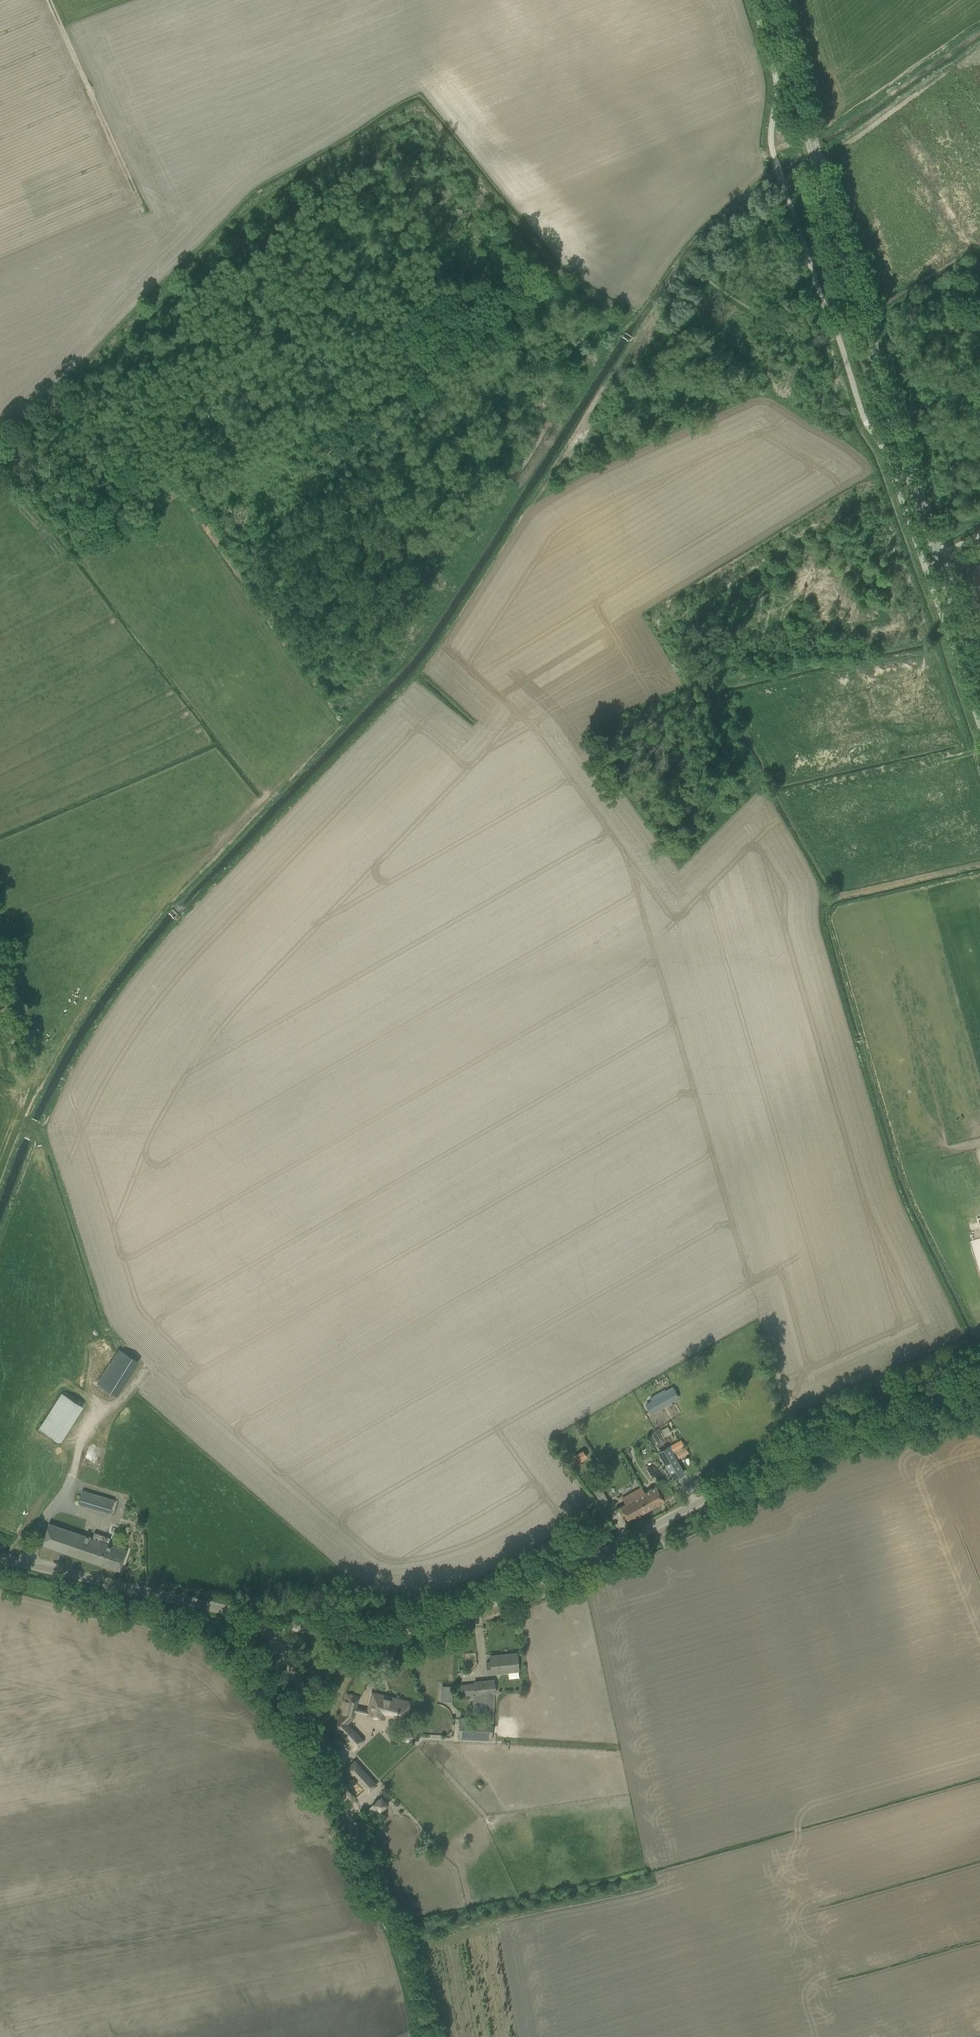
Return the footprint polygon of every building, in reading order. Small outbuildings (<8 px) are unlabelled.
[(970,1239),(979,1277),(979,1237),(970,1239)] [(115,1395),(137,1361),(119,1349),(97,1383),(115,1395)] [(645,1404),(651,1414),(672,1402),(667,1392),(664,1394),(662,1390),(650,1396),(652,1400),(645,1404)] [(61,1443),(84,1406),(61,1392),(39,1429),(61,1443)] [(681,1440),(670,1446),(673,1451),(684,1445),(681,1440)] [(658,1452),(670,1473),(680,1467),(677,1461),(668,1446),(658,1452)] [(587,1457),(582,1450),(572,1457),(577,1464),(587,1457)] [(703,1484),(699,1478),(690,1483),(694,1490),(703,1484)] [(628,1521),(664,1501),(672,1496),(664,1482),(639,1496),(635,1490),(622,1498),(625,1503),(620,1506),(628,1521)] [(83,1490),(79,1503),(86,1506),(90,1492),(83,1490)] [(94,1532),(91,1539),(48,1525),(41,1544),(119,1571),(126,1551),(108,1545),(110,1538),(94,1532)] [(486,1663),(487,1675),(518,1672),(517,1653),(490,1656),(490,1662),(486,1663)] [(472,1695),(471,1718),(491,1719),(493,1701),(494,1694),(496,1694),(494,1680),(474,1682),(475,1683),(460,1684),(461,1697),(472,1695)] [(452,1686),(441,1686),(441,1701),(452,1701),(452,1686)] [(374,1693),(370,1712),(368,1712),(367,1715),(384,1719),(385,1716),(405,1721),(409,1702),(374,1693)] [(332,1725),(355,1751),(365,1742),(342,1716),(332,1725)] [(491,1719),(471,1718),(466,1718),(460,1718),(460,1722),(459,1739),(489,1741),(489,1728),(491,1728),(491,1719)] [(347,1768),(369,1793),(378,1785),(356,1760),(347,1768)] [(373,1803),(368,1809),(377,1817),(382,1812),(380,1811),(388,1803),(380,1795),(372,1803),(373,1803)]
